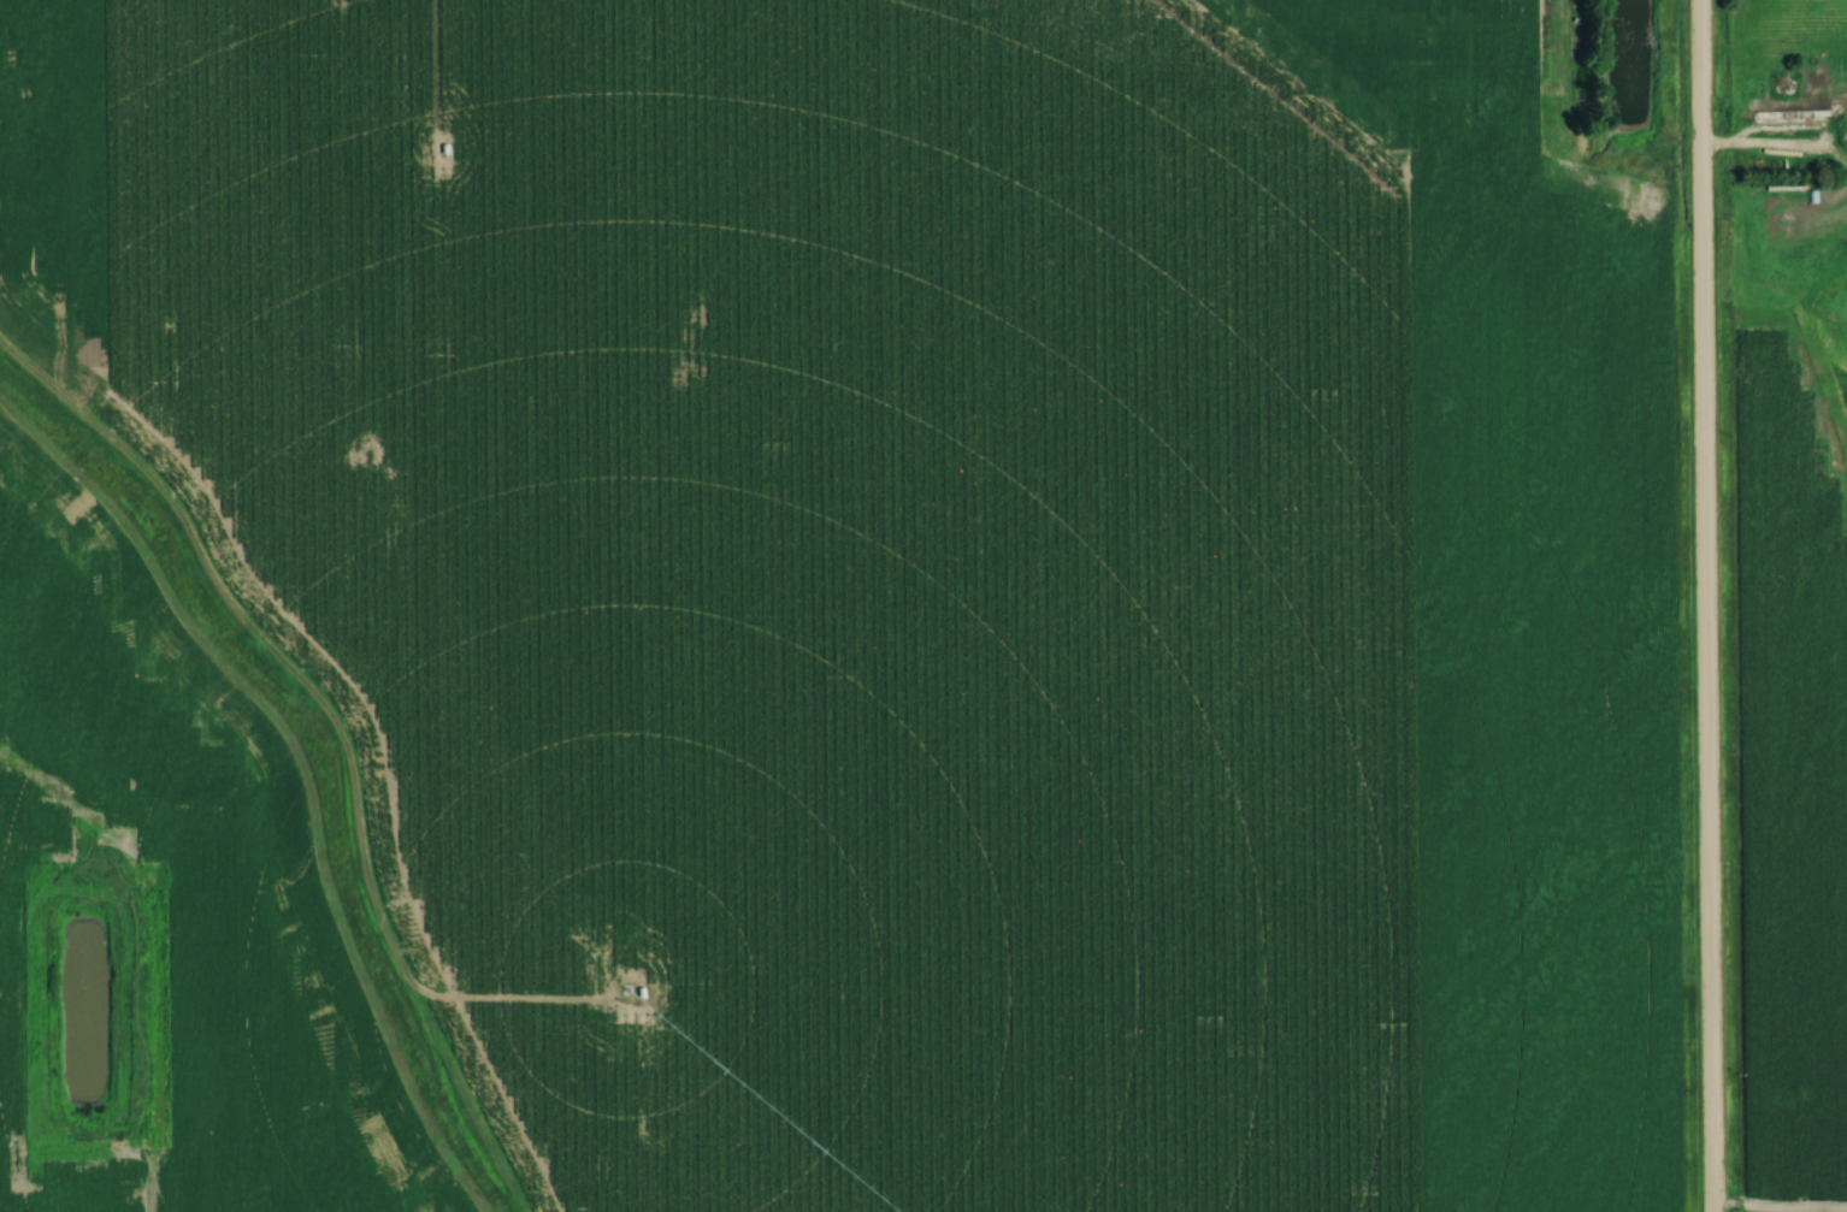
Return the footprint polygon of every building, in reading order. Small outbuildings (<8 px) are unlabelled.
[(1814,203),(1813,189),(1806,189),(1806,204),(1814,203)]
